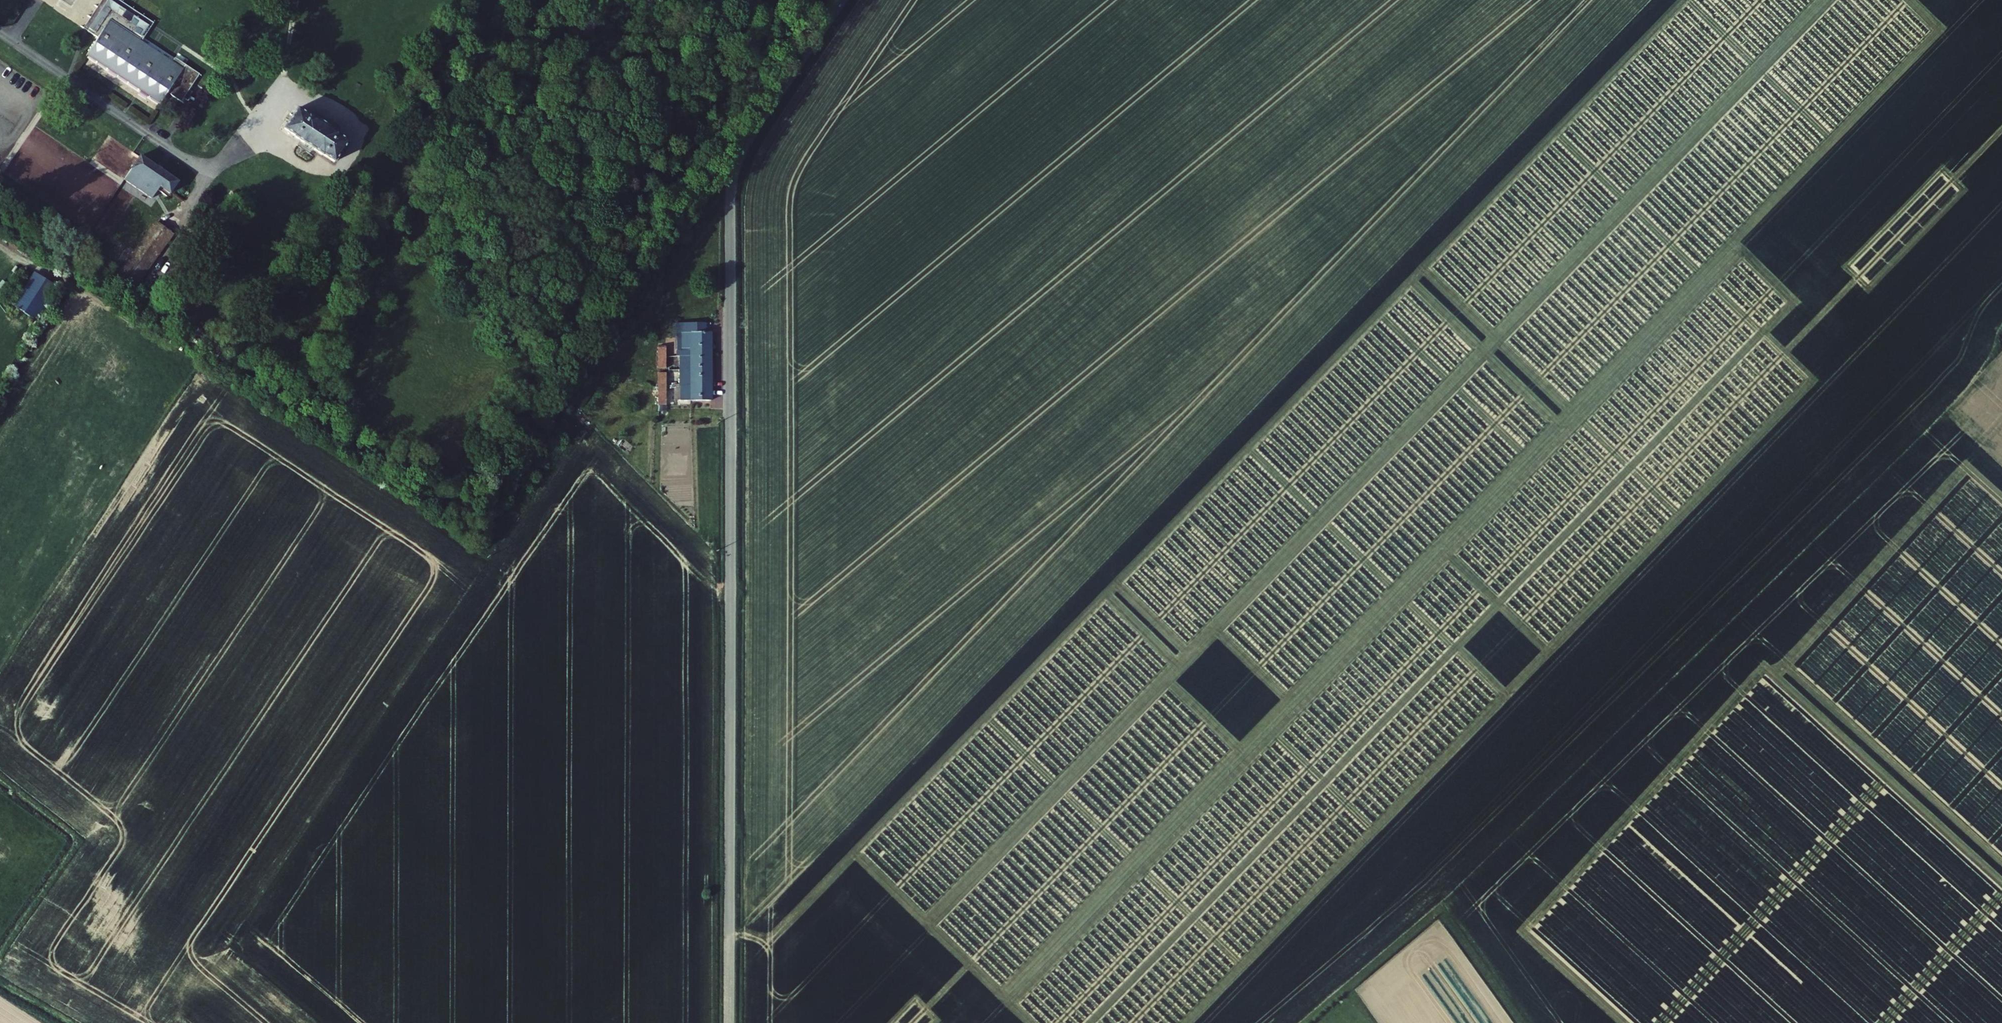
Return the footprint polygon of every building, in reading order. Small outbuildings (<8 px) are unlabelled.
[(142,0),(105,0),(93,19),(108,29),(96,46),(168,95),(176,83),(194,95),(213,67),(185,48),(182,52),(152,32),(160,19),(163,14),(142,0)] [(315,109),(304,103),(291,123),(301,130),(300,132),(311,139),(308,144),(316,149),(319,145),(329,151),(331,148),(341,154),(354,134),(343,127),(344,125),(335,119),(337,117),(329,112),(327,114),(316,107),(315,109)] [(183,173),(147,149),(132,171),(158,188),(165,178),(176,185),(178,182),(181,184),(185,178),(182,176),(183,173)] [(136,286),(152,259),(132,248),(117,275),(136,286)] [(657,345),(657,367),(666,367),(666,345),(657,345)] [(719,351),(698,351),(699,421),(720,420),(719,351)] [(656,371),(658,410),(666,410),(665,370),(656,371)]
